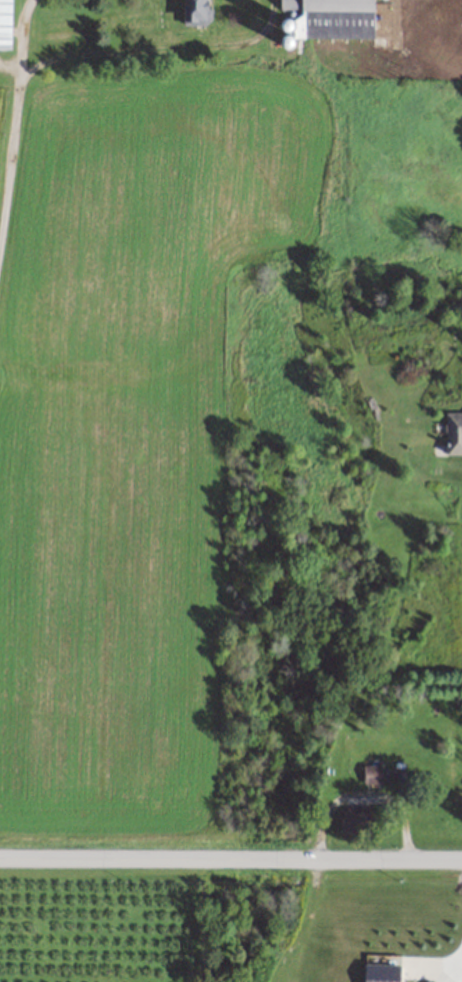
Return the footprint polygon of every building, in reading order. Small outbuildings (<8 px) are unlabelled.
[(12,0),(0,0),(0,48),(12,48),(12,0)] [(185,24),(210,24),(210,0),(185,0),(185,24)] [(377,0),(281,0),(281,31),(293,31),(293,37),(377,38),(377,0)] [(445,409),(445,453),(461,453),(461,409),(445,409)] [(364,782),(380,782),(380,764),(364,764),(364,782)] [(341,831),(370,831),(370,807),(342,807),(341,831)]
